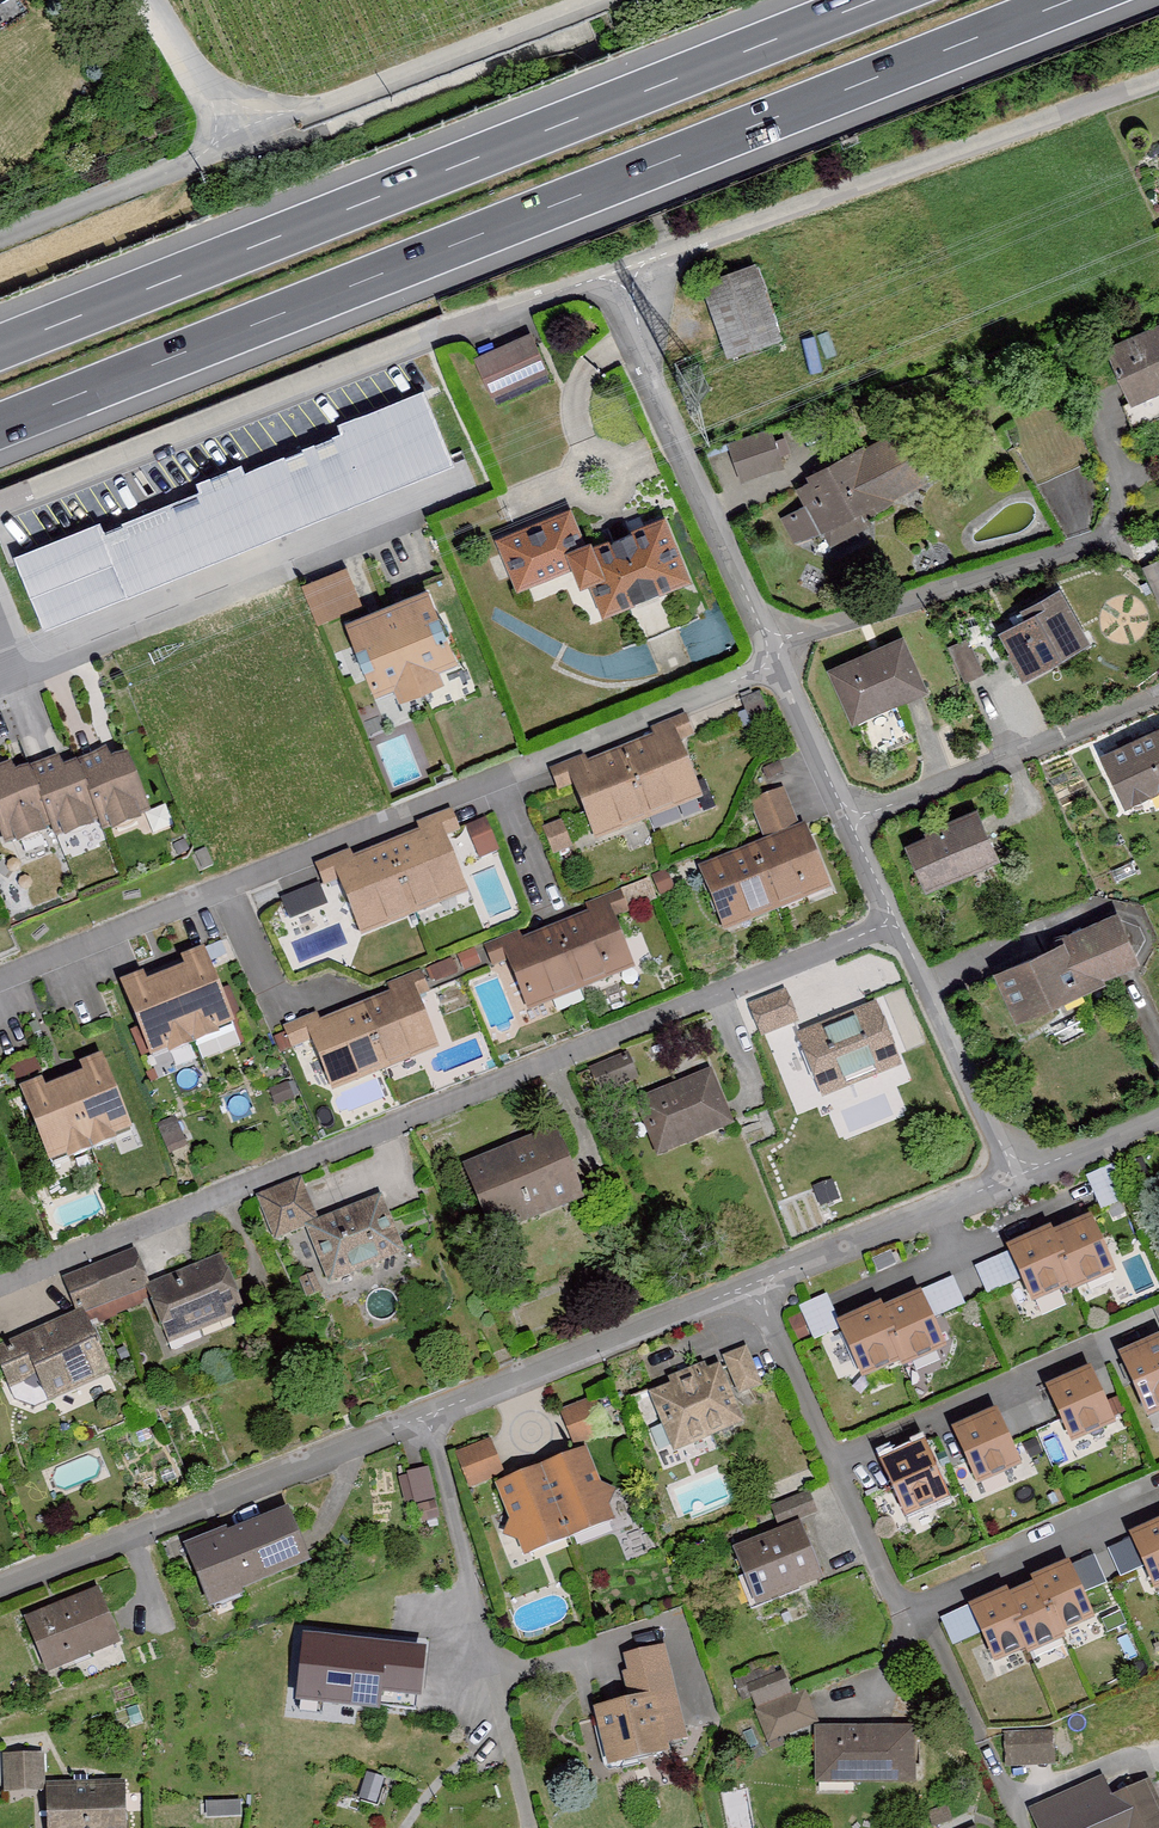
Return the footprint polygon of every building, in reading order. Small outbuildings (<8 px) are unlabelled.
[(709,286),(735,360),(788,342),(763,268),(709,286)] [(531,332),(476,356),(492,393),(547,369),(531,332)] [(1158,398),(1158,332),(1116,352),(1141,406),(1158,398)] [(14,547),(44,623),(452,462),(422,386),(14,547)] [(728,441),(742,480),(786,464),(773,425),(728,441)] [(907,436),(805,489),(832,539),(933,486),(907,436)] [(578,514),(505,543),(526,593),(587,568),(596,590),(603,588),(614,616),(696,582),(672,523),(604,550),(602,545),(593,549),(578,514)] [(317,621),(364,602),(348,564),(301,583),(317,621)] [(438,594),(357,627),(386,699),(467,666),(438,594)] [(1072,603),(1011,636),(1034,681),(1096,648),(1072,603)] [(911,643),(837,676),(861,729),(935,696),(911,643)] [(577,772),(604,844),(707,807),(681,735),(577,772)] [(1111,758),(1133,812),(1158,801),(1158,738),(1111,758)] [(0,763),(0,850),(6,863),(55,842),(62,858),(110,837),(113,845),(163,824),(138,764),(120,772),(114,757),(70,775),(65,763),(27,779),(17,756),(0,763)] [(478,854),(498,849),(489,818),(469,824),(478,854)] [(986,819),(915,850),(935,897),(1007,866),(986,819)] [(373,939),(474,898),(447,831),(346,872),(373,939)] [(816,832),(709,874),(735,940),(842,898),(816,832)] [(318,880),(282,896),(291,917),(328,901),(318,880)] [(617,913),(512,953),(536,1014),(641,974),(617,913)] [(1150,967),(1127,920),(1006,979),(1029,1026),(1150,967)] [(218,961),(134,993),(160,1060),(244,1028),(218,961)] [(788,986),(750,999),(762,1034),(800,1021),(788,986)] [(419,989),(315,1031),(341,1095),(445,1053),(419,989)] [(831,1105),(910,1073),(884,1009),(805,1041),(831,1105)] [(315,1040),(297,1048),(309,1077),(327,1069),(315,1040)] [(30,1099),(58,1168),(141,1135),(113,1066),(30,1099)] [(740,1132),(718,1075),(643,1104),(666,1161),(740,1132)] [(566,1133),(472,1170),(500,1240),(594,1203),(566,1133)] [(306,1183),(264,1201),(280,1241),(322,1223),(306,1183)] [(389,1199),(312,1230),(336,1289),(413,1258),(389,1199)] [(1089,1214),(1007,1249),(1031,1303),(1112,1268),(1089,1214)] [(140,1254),(72,1283),(85,1314),(153,1285),(140,1254)] [(154,1292),(178,1352),(256,1321),(232,1261),(154,1292)] [(919,1290),(841,1324),(865,1379),(943,1344),(919,1290)] [(827,1292),(799,1304),(813,1338),(841,1326),(827,1292)] [(89,1314),(2,1353),(32,1418),(119,1378),(89,1314)] [(1135,1365),(1158,1418),(1158,1355),(1135,1365)] [(728,1370),(657,1398),(681,1459),(753,1431),(728,1370)] [(1100,1379),(1059,1398),(1084,1452),(1126,1432),(1100,1379)] [(569,1440),(594,1437),(590,1400),(564,1403),(569,1440)] [(1006,1422),(967,1439),(991,1492),(1030,1474),(1006,1422)] [(455,1450),(469,1486),(506,1471),(492,1436),(455,1450)] [(959,1503),(935,1452),(894,1471),(918,1522),(959,1503)] [(592,1459),(505,1495),(533,1563),(620,1528),(592,1459)] [(294,1517),(198,1557),(220,1610),(316,1570),(294,1517)] [(1131,1535),(1156,1587),(1158,1586),(1158,1522),(1131,1535)] [(828,1582),(808,1532),(744,1557),(764,1607),(828,1582)] [(1090,1613),(1067,1562),(973,1605),(996,1656),(1090,1613)] [(107,1595),(31,1624),(52,1677),(128,1648),(127,1644),(107,1595)] [(403,1665),(312,1637),(294,1696),(386,1723),(403,1665)] [(646,1706),(605,1716),(619,1774),(678,1759),(676,1749),(693,1745),(670,1656),(636,1665),(646,1706)] [(820,1723),(807,1687),(794,1692),(786,1667),(746,1680),(767,1741),(820,1723)] [(1005,1763),(1054,1762),(1053,1729),(1004,1730),(1005,1763)] [(924,1736),(826,1736),(825,1788),(924,1788),(924,1736)] [(48,1758),(8,1760),(9,1796),(50,1794),(48,1758)] [(1036,1814),(1042,1827),(1158,1827),(1158,1791),(1158,1788),(1122,1804),(1112,1782),(1036,1814)] [(54,1792),(56,1827),(129,1827),(127,1789),(54,1792)]
